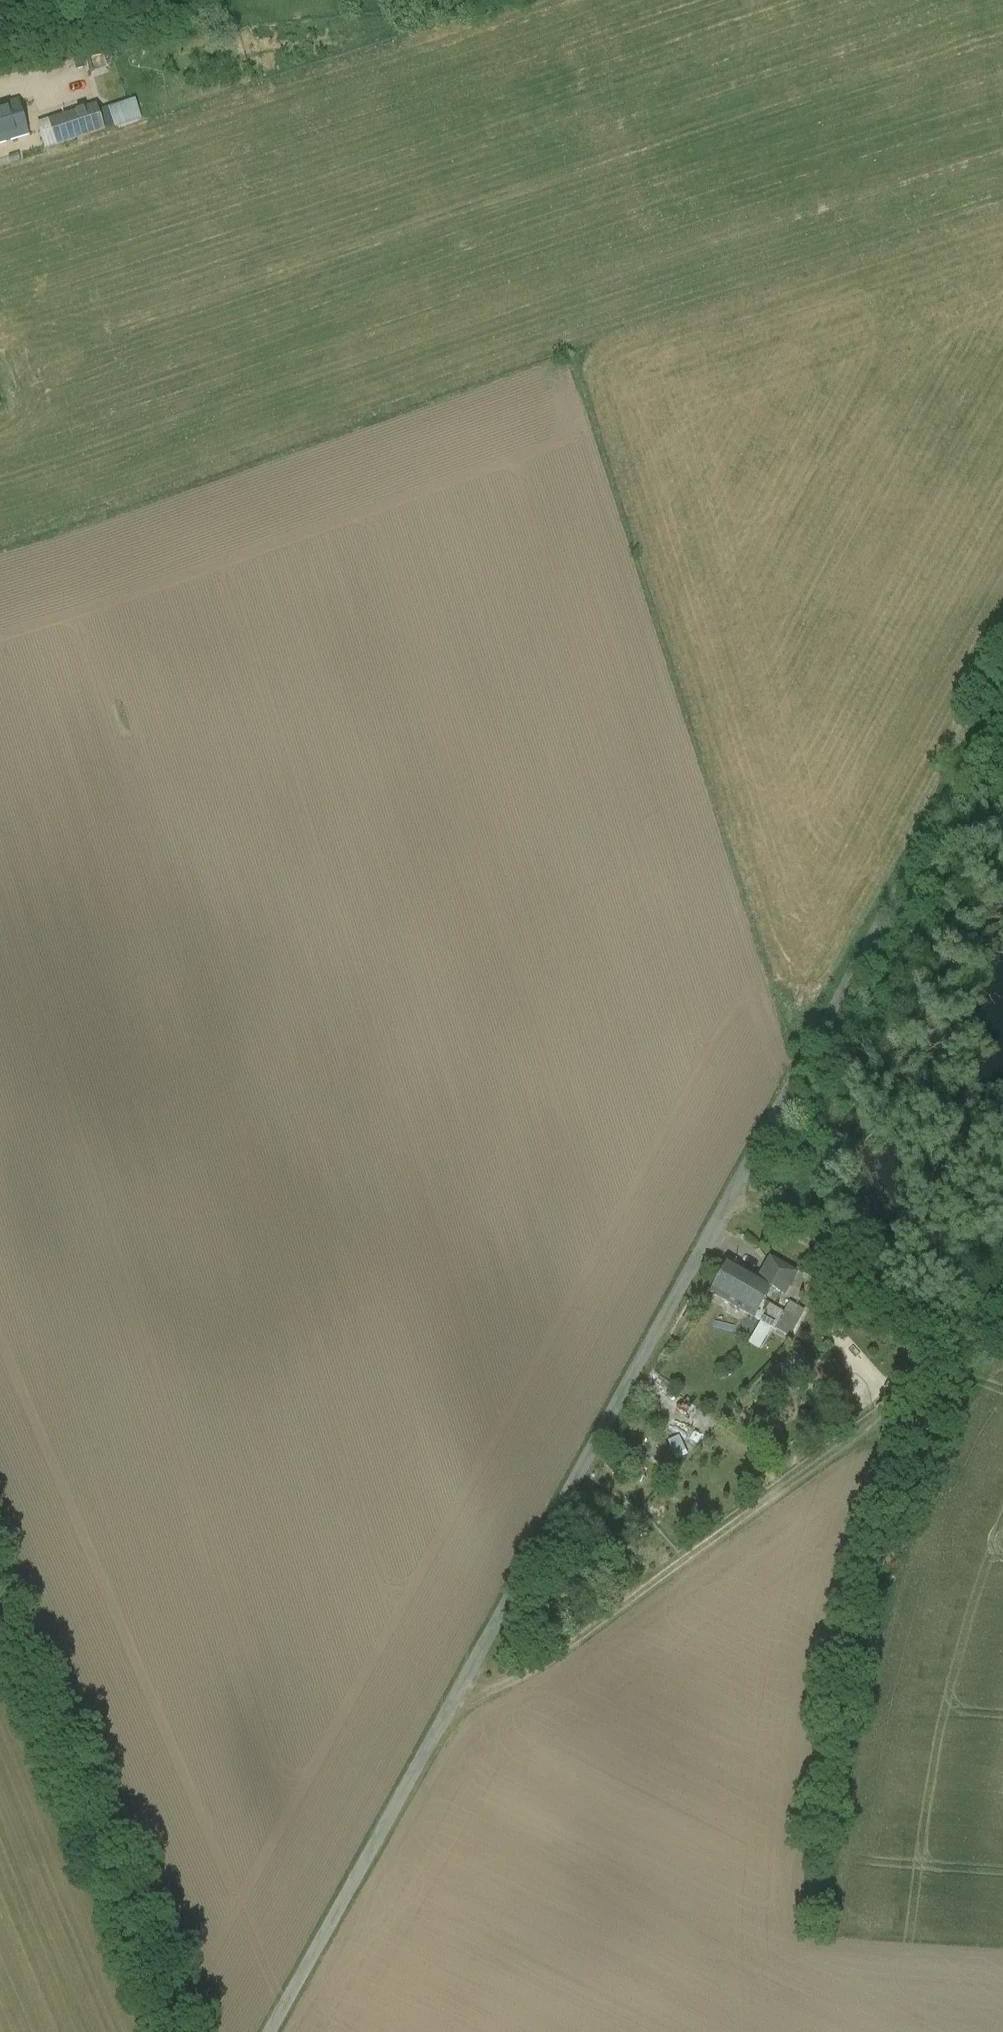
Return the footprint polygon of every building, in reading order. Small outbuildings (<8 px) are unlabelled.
[(97,105),(48,121),(56,146),(141,117),(136,100),(99,113),(97,105)] [(29,135),(18,101),(0,107),(0,144),(29,135)] [(796,1274),(770,1258),(758,1278),(772,1286),(771,1288),(784,1295),(796,1274)] [(758,1278),(729,1261),(711,1294),(754,1319),(754,1318),(763,1302),(771,1288),(772,1286),(758,1278)] [(798,1322),(763,1302),(754,1318),(789,1338),(798,1322)] [(847,1397),(847,1386),(829,1385),(828,1397),(847,1397)]
